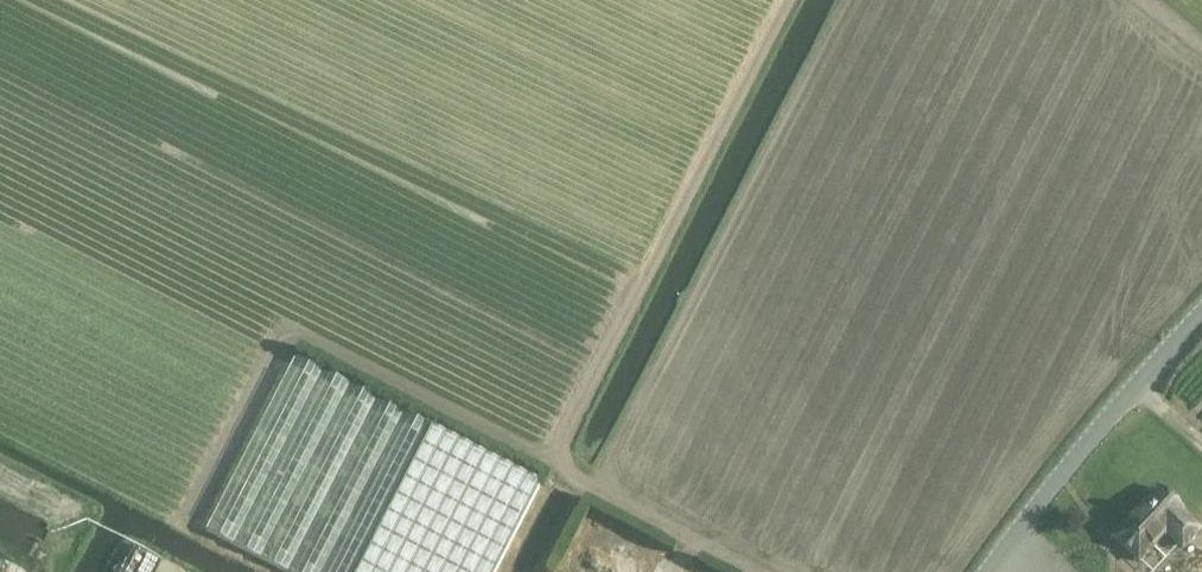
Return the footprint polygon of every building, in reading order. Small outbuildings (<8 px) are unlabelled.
[(286,571),(492,571),(537,483),(296,357),(206,531),(286,571)] [(1184,516),(1185,515),(1158,490),(1114,537),(1140,562),(1166,536),(1182,551),(1200,532),(1184,516)]
